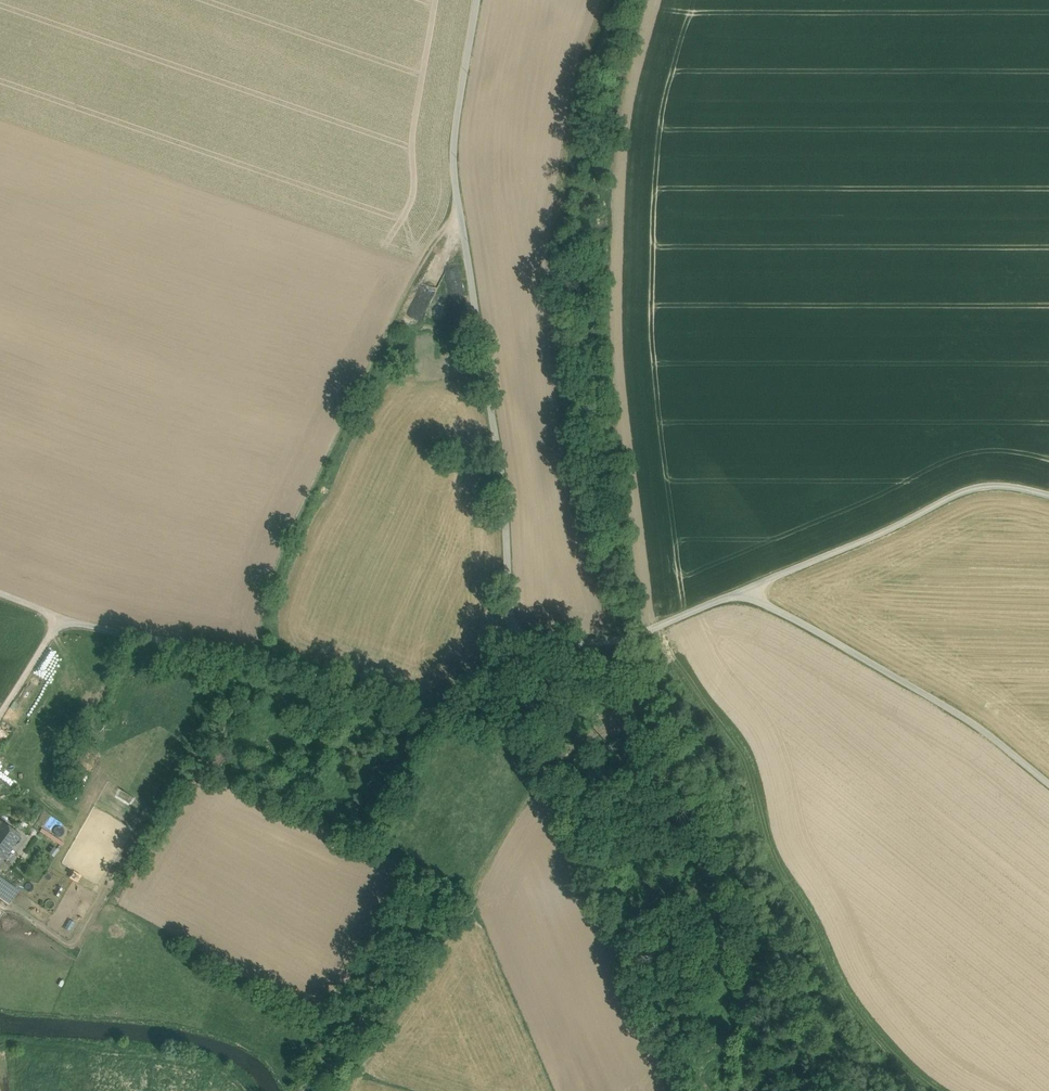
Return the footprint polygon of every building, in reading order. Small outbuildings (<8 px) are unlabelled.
[(19,836),(0,822),(0,862),(19,836)] [(358,1019),(353,1026),(349,1023),(344,1030),(354,1037),(356,1033),(360,1036),(362,1033),(358,1031),(364,1023),(358,1019)]
